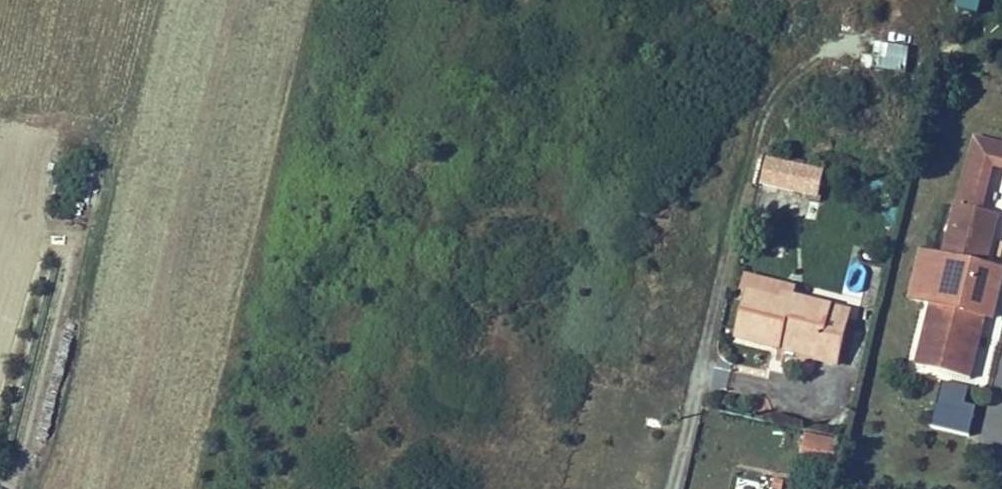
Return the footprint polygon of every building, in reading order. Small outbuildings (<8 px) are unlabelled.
[(980,0),(958,0),(955,12),(975,18),(980,0)] [(970,133),(941,246),(929,297),(915,360),(959,370),(974,307),(985,258),(989,243),(997,214),(987,211),(996,171),(1001,172),(1001,141),(970,133)] [(824,171),(765,157),(760,185),(818,198),(824,171)] [(929,297),(941,246),(921,241),(909,293),(929,297)] [(985,258),(974,307),(987,310),(994,312),(1001,278),(1001,262),(985,258)] [(785,283),(783,293),(793,295),(795,285),(785,283)] [(793,295),(783,293),(749,285),(740,329),(784,340),(787,329),(825,338),(822,353),(841,358),(853,299),(795,285),(793,295)] [(974,307),(959,370),(972,373),(987,310),(974,307)] [(784,340),(783,346),(822,353),(825,338),(787,329),(784,340)] [(803,440),(796,468),(813,473),(815,465),(831,469),(837,447),(803,440)]
